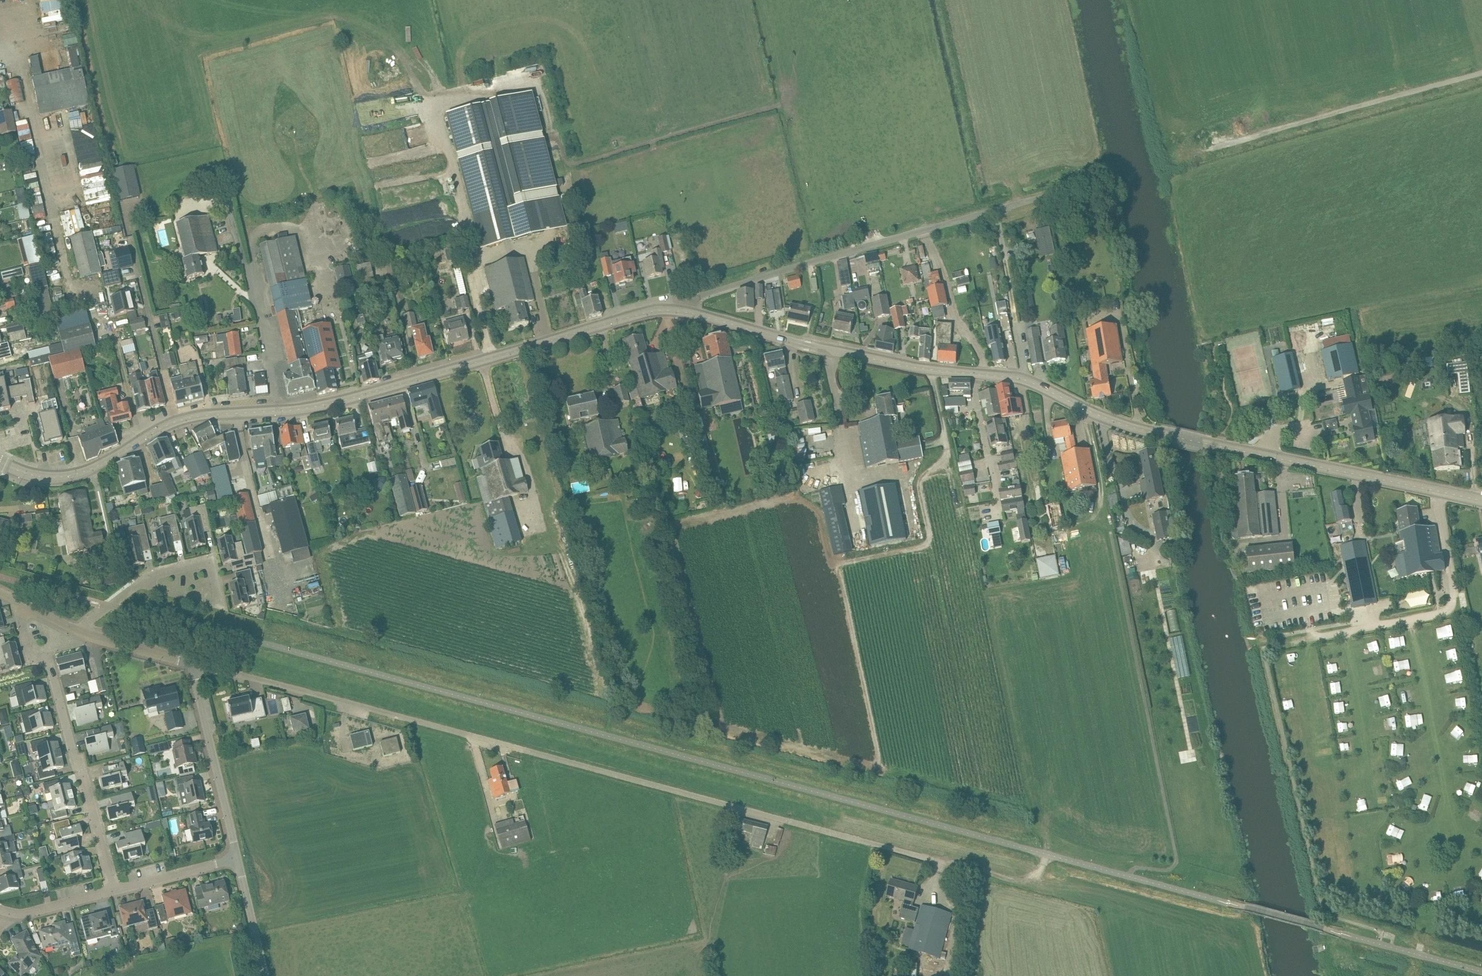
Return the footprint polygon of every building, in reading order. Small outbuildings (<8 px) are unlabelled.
[(81,68),(32,79),(40,115),(89,104),(81,68)] [(6,83),(11,103),(24,100),(19,79),(6,83)] [(529,94),(447,115),(481,248),(564,227),(529,94)] [(0,136),(16,132),(11,111),(0,113),(0,135),(0,136)] [(31,139),(20,142),(23,156),(34,154),(31,139)] [(132,166),(112,171),(119,201),(139,196),(132,166)] [(182,260),(185,270),(187,279),(204,275),(200,257),(217,252),(215,243),(208,216),(176,224),(185,260),(182,260)] [(1050,228),(1035,231),(1040,257),(1055,254),(1050,228)] [(71,238),(81,278),(101,273),(100,268),(98,263),(97,256),(91,233),(71,238)] [(17,241),(24,266),(42,262),(35,235),(17,241)] [(296,236),(280,240),(289,277),(297,310),(313,307),(307,280),(296,236)] [(660,254),(670,251),(666,236),(657,238),(660,250),(651,252),(653,261),(644,263),(645,268),(647,277),(661,274),(660,269),(663,268),(661,259),(660,254)] [(289,277),(280,240),(260,245),(291,374),(283,376),(288,395),(287,395),(288,397),(289,396),(298,394),(305,393),(305,392),(314,390),(314,391),(315,390),(301,331),(297,310),(289,277)] [(459,258),(457,248),(445,250),(448,261),(459,258)] [(128,249),(109,254),(114,272),(118,271),(133,267),(128,249)] [(102,255),(97,256),(98,263),(100,268),(105,267),(102,255)] [(601,260),(600,260),(604,277),(614,274),(616,285),(633,281),(631,274),(634,273),(630,257),(611,261),(611,258),(609,258),(601,260)] [(505,308),(510,328),(528,323),(523,303),(534,300),(523,259),(484,269),(495,310),(505,308)] [(928,289),(932,308),(935,320),(945,317),(943,306),(948,305),(943,285),(942,286),(939,272),(931,273),(929,264),(923,265),(928,289)] [(43,265),(28,269),(33,290),(48,287),(44,269),(43,265)] [(336,269),(339,285),(353,282),(349,266),(336,269)] [(460,268),(454,270),(460,295),(466,294),(460,268)] [(14,269),(1,273),(3,280),(16,277),(14,269)] [(114,272),(101,275),(104,288),(121,284),(118,271),(114,272)] [(849,271),(841,273),(842,282),(851,280),(849,271)] [(786,278),(789,290),(801,287),(798,275),(786,278)] [(956,279),(958,286),(970,283),(968,276),(956,279)] [(767,288),(765,288),(767,307),(779,307),(777,287),(770,287),(770,284),(767,284),(767,288)] [(582,304),(586,319),(602,315),(599,305),(597,297),(589,299),(587,290),(585,290),(584,286),(577,288),(579,295),(574,297),(576,306),(582,304)] [(737,292),(737,310),(753,310),(753,299),(762,299),(762,286),(755,286),(756,291),(737,292)] [(48,290),(31,293),(31,294),(33,300),(37,320),(54,315),(48,290)] [(854,292),(855,300),(862,299),(862,297),(869,296),(868,291),(860,292),(860,291),(854,292)] [(128,313),(135,311),(131,293),(111,298),(114,311),(109,312),(110,317),(115,315),(115,316),(128,313)] [(31,294),(23,296),(24,302),(33,300),(31,294)] [(454,300),(457,310),(462,309),(462,310),(469,308),(466,297),(454,300)] [(873,299),(877,318),(890,315),(886,297),(873,299)] [(15,307),(13,299),(0,302),(0,311),(15,307)] [(859,304),(858,306),(859,308),(861,309),(863,310),(865,309),(866,307),(867,305),(866,303),(864,302),(862,301),(860,302),(859,304)] [(787,320),(807,325),(810,309),(790,305),(787,320)] [(891,310),(895,330),(904,328),(902,317),(908,315),(907,306),(891,310)] [(999,315),(1003,331),(1011,330),(1007,313),(1008,313),(1007,307),(1000,309),(1001,311),(1005,310),(1005,313),(1000,314),(1000,315),(999,315)] [(239,309),(233,310),(235,322),(241,321),(239,309)] [(135,311),(128,313),(133,331),(146,328),(143,317),(137,318),(135,311)] [(833,330),(851,333),(854,316),(837,312),(833,330)] [(167,314),(161,316),(164,329),(170,328),(167,314)] [(415,343),(419,358),(432,355),(428,339),(426,340),(423,327),(417,328),(414,314),(404,316),(407,328),(412,327),(413,329),(412,329),(416,342),(415,343)] [(463,318),(444,323),(449,342),(460,339),(461,341),(468,339),(463,318)] [(28,321),(6,327),(7,333),(24,329),(23,327),(29,326),(28,321)] [(937,346),(939,346),(938,362),(956,363),(958,347),(951,346),(953,324),(936,323),(938,337),(937,346)] [(64,354),(79,350),(95,346),(90,325),(74,329),(59,333),(64,354)] [(330,325),(322,326),(301,331),(315,390),(316,390),(317,395),(337,391),(332,371),(340,369),(330,325)] [(999,325),(987,327),(990,347),(991,346),(993,354),(995,364),(1006,361),(1004,352),(1000,332),(1000,331),(999,325)] [(1117,325),(1086,330),(1094,381),(1090,382),(1093,399),(1100,398),(1100,400),(1105,399),(1104,397),(1111,396),(1106,365),(1123,362),(1117,325)] [(1044,343),(1048,362),(1066,359),(1063,345),(1065,345),(1062,326),(1052,328),(1054,341),(1044,343)] [(912,328),(911,337),(918,338),(918,337),(921,338),(919,360),(930,361),(932,338),(932,329),(919,328),(912,328)] [(1040,328),(1026,330),(1031,355),(1032,365),(1043,363),(1041,353),(1040,348),(1038,336),(1040,335),(1041,335),(1040,328)] [(876,349),(894,352),(896,342),(892,341),(894,333),(889,332),(890,330),(885,329),(884,331),(879,330),(876,349)] [(380,354),(382,365),(392,362),(391,359),(394,358),(395,359),(396,359),(398,360),(401,359),(402,358),(404,357),(401,348),(399,338),(398,338),(397,334),(384,337),(383,331),(373,333),(376,346),(377,346),(379,354),(380,354)] [(229,356),(229,357),(241,356),(238,333),(216,337),(217,343),(223,342),(225,357),(229,356)] [(700,392),(697,393),(702,410),(741,401),(731,359),(725,334),(703,340),(708,363),(695,366),(697,377),(698,382),(700,392)] [(194,338),(195,344),(208,343),(207,336),(194,338)] [(642,336),(622,341),(637,389),(629,391),(634,410),(642,408),(640,399),(677,388),(671,369),(668,370),(663,353),(648,357),(642,336)] [(120,342),(122,348),(129,346),(133,345),(132,339),(120,342)] [(6,358),(11,356),(8,343),(0,345),(0,360),(6,358)] [(1369,413),(1373,412),(1367,376),(1360,377),(1360,376),(1356,377),(1356,375),(1358,374),(1352,351),(1351,345),(1341,347),(1325,351),(1321,352),(1328,381),(1344,377),(1345,380),(1343,381),(1348,400),(1343,401),(1347,418),(1351,417),(1353,423),(1358,421),(1360,426),(1354,428),(1357,444),(1366,442),(1366,440),(1367,440),(1367,439),(1374,438),(1374,440),(1375,440),(1371,424),(1369,413)] [(29,358),(47,354),(50,353),(51,357),(56,356),(53,347),(49,348),(49,347),(27,352),(29,358)] [(1273,358),(1281,393),(1301,389),(1297,373),(1307,371),(1302,351),(1284,355),(1283,349),(1271,351),(1273,358)] [(79,350),(64,354),(49,358),(54,380),(75,375),(85,372),(79,350)] [(764,356),(767,373),(774,371),(775,380),(776,379),(781,404),(793,401),(787,377),(785,370),(785,369),(781,352),(764,356)] [(47,354),(29,358),(31,367),(49,363),(47,354)] [(163,356),(167,369),(176,367),(173,354),(163,356)] [(358,358),(365,384),(379,380),(373,354),(358,358)] [(229,388),(230,398),(247,396),(243,370),(242,364),(246,364),(246,358),(237,359),(237,358),(224,360),(229,388)] [(264,372),(262,358),(259,359),(256,359),(258,373),(264,372)] [(195,362),(179,366),(181,376),(182,379),(183,382),(182,383),(183,385),(184,385),(184,388),(186,388),(190,402),(204,399),(201,389),(195,362)] [(28,368),(16,370),(17,376),(29,374),(28,368)] [(151,381),(143,383),(149,409),(165,405),(156,371),(149,373),(151,381)] [(149,409),(143,383),(141,375),(141,373),(130,376),(131,383),(138,412),(149,409)] [(265,373),(254,374),(256,395),(268,393),(267,386),(266,386),(265,373)] [(10,411),(8,401),(15,400),(16,403),(21,402),(20,398),(27,397),(29,405),(28,405),(28,406),(35,405),(35,403),(33,394),(32,388),(30,382),(31,382),(31,381),(23,383),(24,383),(24,386),(6,390),(4,382),(5,382),(3,374),(0,375),(0,413),(10,411)] [(181,376),(170,379),(172,385),(176,405),(190,402),(186,388),(184,388),(184,385),(183,385),(182,383),(183,382),(182,379),(181,376)] [(950,380),(950,390),(964,390),(964,396),(970,396),(970,390),(970,380),(950,380)] [(433,383),(407,390),(409,395),(410,400),(412,409),(428,404),(432,421),(443,418),(436,393),(433,384),(433,383)] [(996,387),(999,403),(1000,403),(1003,419),(1023,415),(1020,399),(1013,401),(1010,384),(996,387)] [(613,389),(616,398),(618,406),(630,403),(625,386),(613,389)] [(115,397),(118,396),(116,389),(97,394),(101,410),(106,408),(110,424),(112,424),(131,420),(129,411),(127,404),(117,407),(115,397)] [(980,401),(986,400),(989,417),(1000,414),(996,390),(978,394),(980,401)] [(597,415),(595,403),(593,394),(566,400),(568,410),(570,420),(591,416),(593,425),(584,427),(590,460),(627,453),(624,439),(619,440),(616,421),(598,425),(597,415)] [(859,423),(861,433),(868,468),(899,462),(923,457),(919,437),(896,441),(891,418),(898,417),(894,395),(875,399),(879,420),(859,423)] [(948,397),(945,397),(946,407),(966,406),(965,396),(948,397)] [(402,397),(385,401),(391,421),(398,419),(401,432),(410,430),(402,397)] [(42,436),(43,438),(40,439),(42,446),(50,444),(50,443),(63,440),(60,430),(56,411),(58,410),(56,401),(51,402),(41,404),(43,414),(39,415),(44,436),(42,436)] [(391,421),(385,401),(368,406),(378,445),(393,441),(388,424),(383,425),(383,423),(391,421)] [(796,405),(800,424),(813,421),(809,402),(796,405)] [(1463,416),(1428,421),(1435,472),(1460,469),(1457,449),(1464,448),(1463,435),(1465,434),(1463,416)] [(86,436),(79,439),(86,461),(98,456),(101,451),(119,444),(112,426),(107,428),(103,418),(97,420),(98,424),(84,430),(86,436)] [(339,438),(342,450),(370,443),(367,431),(361,432),(360,430),(355,431),(352,418),(335,422),(339,438)] [(1004,428),(1007,427),(1005,420),(987,424),(992,447),(1007,443),(1004,428)] [(1331,420),(1322,422),(1325,432),(1333,431),(1331,420)] [(751,421),(749,424),(750,426),(757,430),(759,426),(751,421)] [(1051,424),(1054,440),(1065,438),(1068,453),(1061,455),(1068,491),(1096,486),(1089,450),(1091,450),(1091,449),(1077,452),(1072,429),(1070,430),(1069,421),(1051,424)] [(209,451),(224,443),(223,436),(217,439),(208,422),(192,431),(198,443),(204,453),(206,459),(211,458),(209,451)] [(322,450),(320,442),(331,440),(328,424),(310,428),(314,443),(307,444),(309,456),(317,454),(317,452),(322,450)] [(280,430),(282,440),(284,449),(290,447),(293,461),(301,459),(304,470),(311,468),(309,462),(308,458),(306,458),(300,426),(280,430)] [(264,448),(266,460),(268,468),(275,467),(273,459),(276,458),(273,438),(272,428),(262,430),(264,448)] [(266,461),(266,460),(264,448),(262,430),(248,432),(251,450),(252,450),(254,463),(266,461)] [(686,439),(684,440),(685,444),(694,442),(693,437),(695,437),(693,430),(685,432),(686,439)] [(767,432),(770,446),(779,444),(776,430),(767,432)] [(224,443),(229,463),(238,461),(240,458),(234,433),(223,435),(223,436),(224,443)] [(147,446),(151,455),(164,486),(168,497),(177,494),(169,474),(183,469),(178,458),(176,459),(167,438),(147,446)] [(483,476),(476,477),(484,504),(510,497),(528,492),(525,482),(524,482),(518,459),(503,463),(498,443),(479,448),(482,457),(477,458),(480,469),(481,469),(483,476)] [(1146,481),(1140,482),(1144,501),(1164,497),(1154,449),(1140,452),(1146,481)] [(184,459),(193,480),(210,473),(205,462),(202,452),(184,459)] [(1001,454),(1003,462),(1014,460),(1012,452),(1001,454)] [(969,455),(958,457),(959,463),(970,461),(969,455)] [(119,474),(125,496),(139,491),(140,495),(148,493),(139,459),(116,465),(119,474)] [(1012,473),(1012,475),(1018,474),(1016,460),(998,464),(1000,471),(1011,468),(1012,473)] [(961,473),(963,482),(974,480),(972,471),(961,473)] [(1237,499),(1229,500),(1233,540),(1278,535),(1274,492),(1256,494),(1254,474),(1234,476),(1237,499)] [(388,480),(399,518),(416,513),(406,475),(388,480)] [(228,476),(214,479),(219,500),(232,497),(233,497),(228,476)] [(1000,490),(1002,500),(1022,497),(1020,487),(1019,480),(1013,481),(1014,488),(1000,490)] [(460,484),(454,486),(459,504),(465,502),(460,484)] [(860,492),(871,546),(906,539),(895,485),(860,492)] [(974,485),(964,487),(965,495),(975,493),(974,485)] [(161,499),(168,498),(168,497),(164,486),(152,490),(155,501),(161,499)] [(411,489),(417,513),(428,509),(421,486),(419,486),(411,489)] [(841,505),(845,504),(841,486),(820,491),(834,555),(851,551),(841,505)] [(291,487),(277,491),(280,501),(294,497),(291,487)] [(68,546),(69,554),(95,549),(94,545),(103,543),(101,533),(92,535),(88,512),(89,512),(85,491),(59,497),(68,546)] [(207,493),(209,502),(216,500),(214,491),(207,493)] [(257,497),(260,507),(278,502),(277,501),(275,493),(275,492),(257,497)] [(1331,495),(1337,524),(1352,521),(1349,507),(1346,508),(1343,492),(1331,495)] [(233,497),(232,497),(240,528),(255,524),(247,493),(233,497)] [(271,506),(262,509),(264,516),(272,514),(282,549),(284,558),(285,562),(293,560),(294,563),(311,559),(308,548),(305,538),(295,499),(285,502),(271,506)] [(1017,515),(1022,542),(1030,540),(1022,499),(1002,503),(1004,512),(1017,510),(1018,515),(1017,515)] [(111,503),(106,504),(108,513),(114,511),(111,503)] [(1048,506),(1052,529),(1064,527),(1059,504),(1048,506)] [(186,520),(186,522),(184,523),(185,528),(187,528),(192,548),(206,545),(203,533),(211,531),(205,505),(190,509),(192,519),(186,520)] [(1404,554),(1395,556),(1399,578),(1415,575),(1428,572),(1444,569),(1442,554),(1440,554),(1437,536),(1435,526),(1420,529),(1417,508),(1397,511),(1398,521),(1404,554)] [(35,513),(36,521),(49,519),(48,511),(35,513)] [(1166,511),(1152,514),(1157,539),(1171,537),(1166,511)] [(155,538),(157,539),(161,558),(175,555),(173,543),(181,541),(175,515),(159,519),(162,529),(155,531),(156,533),(154,534),(155,538)] [(8,537),(12,522),(0,519),(0,535),(8,537)] [(988,529),(989,535),(1000,533),(998,522),(987,524),(987,526),(988,529)] [(123,543),(125,548),(126,548),(131,567),(145,564),(142,553),(150,551),(144,525),(128,529),(131,539),(125,540),(125,542),(123,543)] [(233,571),(255,566),(256,566),(253,554),(247,556),(244,556),(241,543),(233,545),(231,537),(218,540),(223,565),(231,563),(233,571)] [(1340,545),(1353,606),(1376,601),(1364,540),(1340,545)] [(1246,548),(1248,572),(1249,574),(1295,568),(1292,543),(1246,548)] [(1036,559),(1039,579),(1059,575),(1056,555),(1036,559)] [(237,582),(230,583),(235,608),(249,605),(247,597),(256,595),(250,570),(235,574),(237,582)] [(6,664),(8,671),(22,668),(15,643),(6,646),(3,638),(0,639),(0,665),(6,664)] [(56,660),(64,689),(88,682),(84,669),(87,668),(86,662),(83,663),(81,654),(56,660)] [(96,680),(99,693),(108,690),(105,678),(96,680)] [(43,687),(33,689),(31,683),(14,688),(19,708),(26,706),(46,701),(43,687)] [(165,716),(168,731),(183,728),(179,713),(178,713),(176,708),(179,707),(174,689),(161,692),(160,687),(143,691),(145,701),(148,715),(164,711),(165,716)] [(74,712),(75,716),(77,726),(98,720),(96,711),(103,709),(100,697),(76,703),(77,711),(74,712)] [(225,704),(227,713),(229,713),(231,719),(243,716),(244,721),(256,718),(256,720),(266,717),(261,698),(250,701),(249,698),(227,702),(227,704),(225,704)] [(288,698),(281,700),(284,712),(291,711),(288,698)] [(21,714),(26,734),(33,732),(33,733),(53,728),(50,713),(40,716),(38,710),(21,714)] [(297,732),(298,737),(309,735),(308,730),(309,730),(305,715),(290,719),(294,733),(297,732)] [(122,723),(115,725),(116,731),(124,730),(122,723)] [(85,741),(89,755),(110,750),(107,740),(114,739),(111,727),(87,733),(89,740),(85,741)] [(350,736),(353,750),(372,745),(369,731),(350,736)] [(131,740),(134,755),(145,752),(141,738),(131,740)] [(380,742),(384,757),(400,752),(396,738),(380,742)] [(38,752),(40,760),(60,755),(57,743),(47,745),(46,739),(30,743),(33,754),(38,752)] [(175,751),(173,751),(177,768),(178,768),(180,777),(195,773),(194,767),(193,764),(196,764),(194,752),(191,753),(190,747),(189,741),(179,744),(174,745),(175,751)] [(168,743),(149,747),(150,755),(170,751),(168,743)] [(60,755),(40,760),(42,768),(37,769),(39,780),(55,776),(54,770),(64,768),(60,755)] [(11,763),(13,772),(21,770),(19,761),(11,763)] [(99,780),(102,790),(122,785),(120,778),(127,776),(124,763),(102,768),(105,779),(99,780)] [(489,780),(491,790),(494,798),(518,791),(515,781),(507,783),(502,767),(490,770),(492,779),(489,780)] [(201,787),(200,781),(194,783),(193,776),(183,778),(176,779),(179,792),(186,791),(189,804),(204,801),(202,792),(201,787)] [(51,793),(53,801),(72,796),(69,784),(60,787),(58,780),(43,784),(46,795),(51,793)] [(29,796),(31,795),(29,787),(22,788),(25,799),(29,798),(29,796)] [(107,811),(110,821),(130,815),(128,808),(135,806),(132,793),(113,798),(110,799),(113,809),(107,811)] [(72,796),(53,801),(55,808),(50,810),(52,820),(67,816),(66,810),(75,807),(72,796)] [(190,828),(193,842),(213,838),(209,824),(204,825),(202,813),(188,816),(191,828),(190,828)] [(512,819),(495,824),(502,848),(502,849),(525,842),(531,841),(525,820),(514,824),(512,819)] [(737,819),(735,830),(752,834),(749,845),(761,849),(767,827),(737,819)] [(12,835),(9,825),(3,827),(1,820),(0,820),(0,838),(12,835)] [(83,836),(80,826),(71,828),(69,820),(53,824),(57,840),(55,840),(58,853),(79,848),(77,837),(83,836)] [(124,835),(126,842),(116,845),(118,853),(122,852),(124,861),(143,856),(140,847),(145,846),(141,831),(124,835)] [(10,854),(8,847),(14,845),(12,835),(0,838),(0,841),(1,844),(0,845),(0,857),(10,854)] [(763,854),(775,856),(776,848),(765,845),(763,854)] [(62,857),(65,868),(70,866),(72,874),(82,872),(82,873),(92,871),(88,857),(85,858),(83,851),(62,857)] [(8,874),(21,870),(21,868),(18,860),(12,862),(10,854),(0,857),(0,869),(7,867),(8,874)] [(36,870),(37,873),(40,883),(46,882),(42,869),(36,870)] [(8,874),(9,877),(0,880),(0,893),(19,888),(16,880),(23,878),(21,870),(8,874)] [(900,918),(915,922),(919,908),(912,906),(918,887),(891,879),(887,895),(905,901),(900,918)] [(214,886),(202,889),(203,895),(196,897),(199,906),(199,909),(219,904),(219,901),(228,899),(227,894),(229,893),(228,887),(226,888),(224,881),(213,883),(214,886)] [(159,916),(161,923),(167,922),(169,918),(190,912),(185,891),(177,893),(176,893),(175,892),(173,892),(171,894),(163,896),(166,906),(168,914),(159,916)] [(125,927),(147,921),(149,930),(158,927),(153,909),(145,911),(142,902),(120,908),(125,927)] [(919,915),(909,949),(939,958),(943,944),(949,923),(952,913),(922,905),(919,915)] [(81,918),(83,928),(87,942),(111,935),(111,938),(118,936),(114,919),(108,921),(106,914),(92,918),(91,915),(81,918)] [(56,927),(40,932),(44,949),(69,943),(72,953),(80,951),(78,942),(73,923),(65,925),(64,922),(55,925),(56,927)] [(20,954),(10,964),(21,975),(39,957),(31,941),(26,932),(12,940),(20,954)] [(160,948),(157,949),(158,952),(166,950),(165,949),(163,938),(159,939),(160,945),(160,948)]
